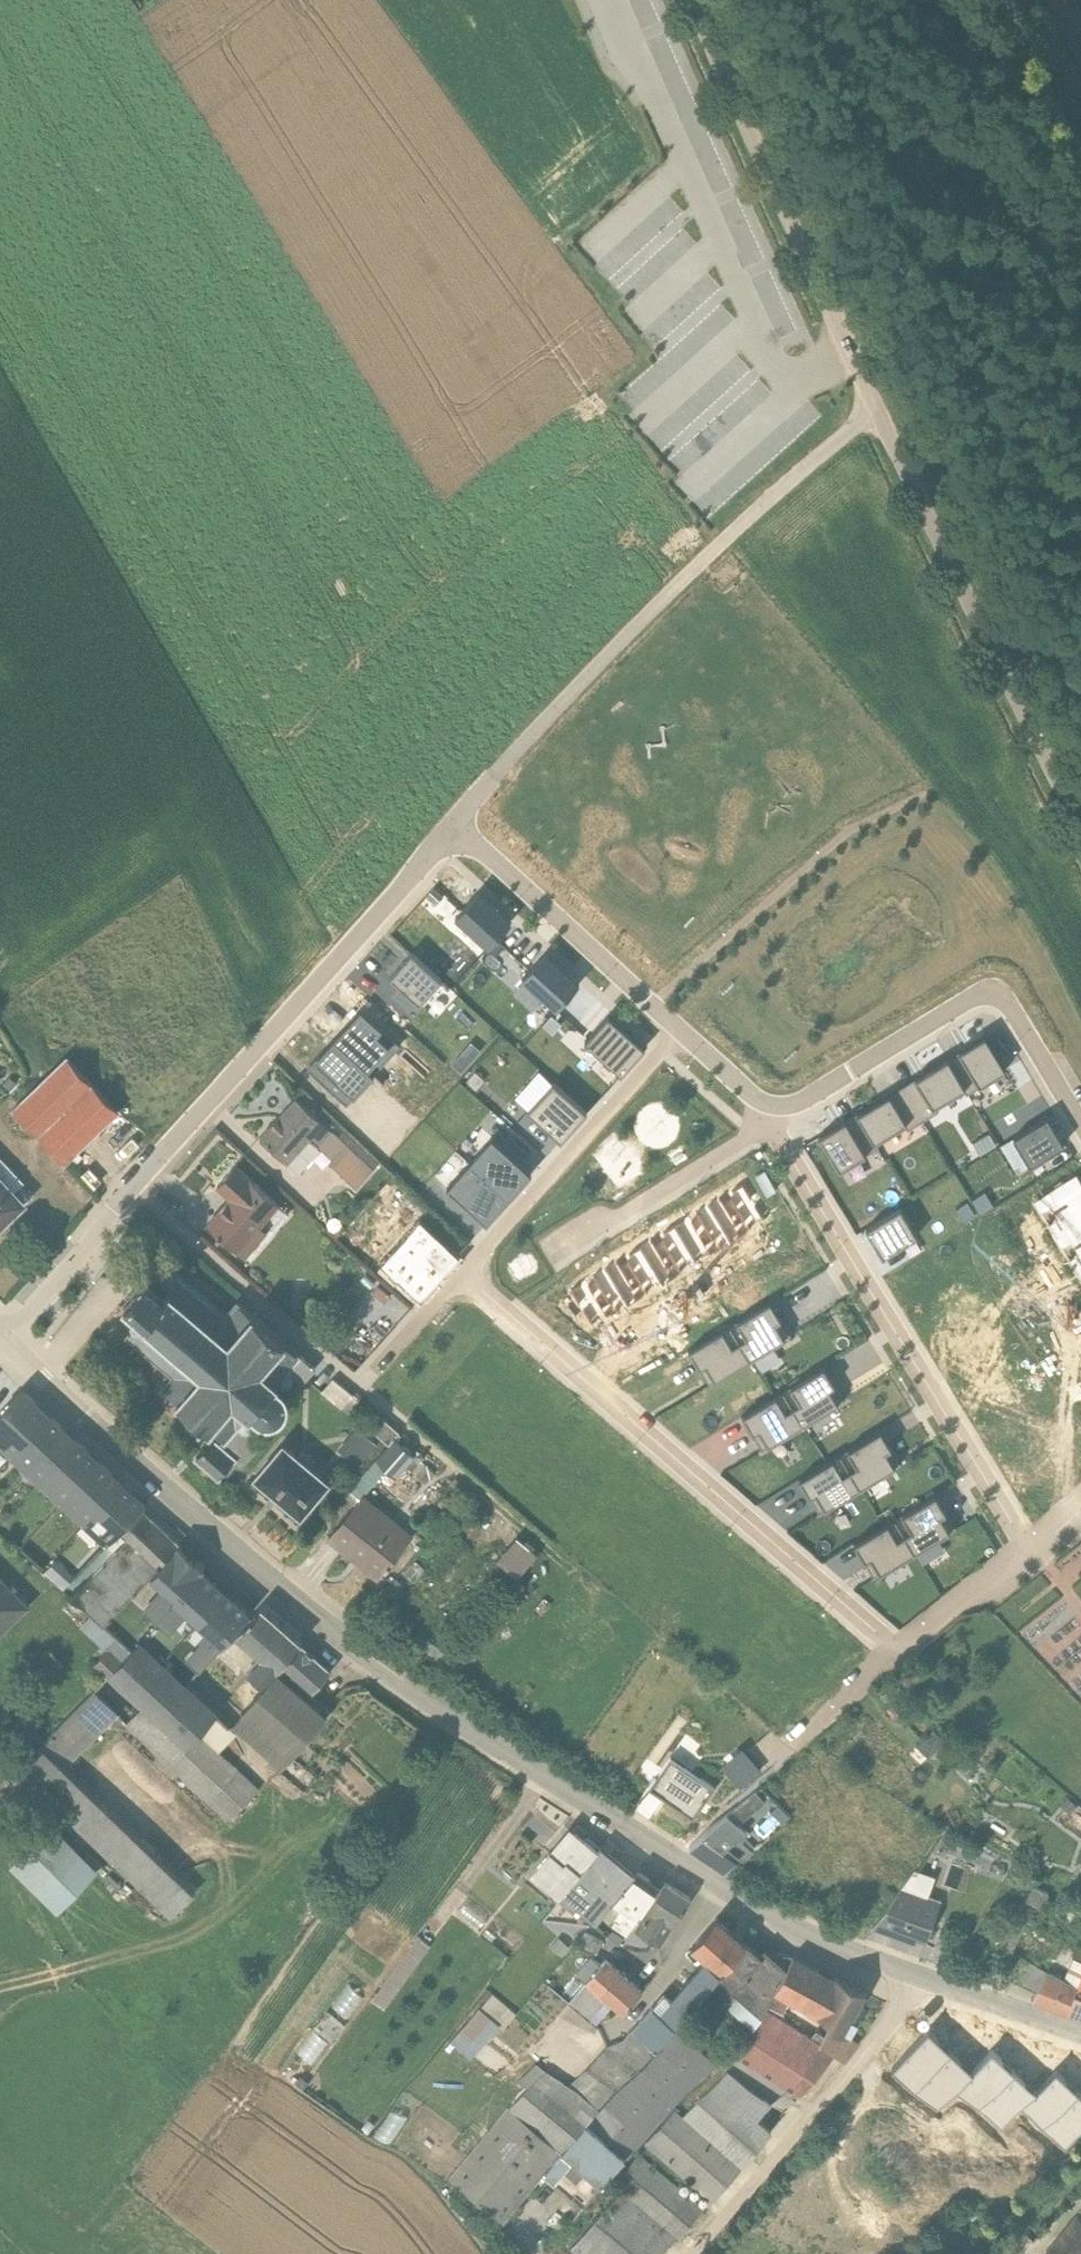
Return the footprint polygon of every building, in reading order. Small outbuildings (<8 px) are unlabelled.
[(742,388),(749,381),(760,392),(774,378),(741,342),(718,363),(742,388)] [(648,418),(682,465),(702,451),(669,403),(648,418)] [(735,457),(697,493),(711,507),(745,475),(737,467),(741,463),(735,457)] [(512,910),(478,880),(455,906),(488,936),(512,910)] [(412,940),(390,964),(420,991),(441,968),(412,940)] [(579,971),(545,940),(522,966),(556,997),(579,971)] [(576,980),(588,996),(599,987),(587,971),(576,980)] [(374,1062),(401,1032),(361,996),(334,1026),(374,1062)] [(629,1021),(608,1002),(585,1029),(621,1062),(647,1032),(632,1018),(629,1021)] [(985,1023),(946,1046),(967,1081),(1006,1058),(985,1023)] [(334,1026),(307,1056),(347,1092),(374,1062),(334,1026)] [(15,1095),(66,1149),(119,1098),(67,1043),(15,1095)] [(946,1046),(901,1073),(922,1108),(937,1099),(935,1094),(963,1077),(966,1082),(967,1081),(946,1046)] [(554,1069),(528,1098),(556,1124),(560,1121),(564,1125),(587,1099),(554,1069)] [(857,1100),(878,1135),(879,1135),(876,1130),(904,1113),(907,1117),(922,1108),(901,1073),(857,1100)] [(339,1124),(297,1085),(261,1124),(300,1160),(322,1136),(331,1146),(329,1148),(357,1174),(374,1156),(339,1124)] [(839,1159),(878,1135),(857,1100),(818,1124),(839,1159)] [(1047,1106),(1013,1127),(1029,1154),(1063,1133),(1047,1106)] [(339,1124),(374,1156),(380,1149),(345,1117),(339,1124)] [(492,1125),(470,1149),(510,1185),(532,1160),(492,1125)] [(0,1211),(27,1186),(18,1176),(25,1168),(0,1142),(0,1211)] [(510,1185),(470,1149),(447,1174),(487,1210),(510,1185)] [(261,1213),(280,1191),(236,1151),(218,1171),(232,1184),(208,1210),(227,1226),(225,1228),(237,1238),(238,1236),(245,1242),(266,1217),(261,1213)] [(1054,1223),(1080,1207),(1080,1170),(1075,1161),(1032,1188),(1054,1223)] [(731,1229),(766,1208),(743,1170),(726,1179),(730,1186),(724,1189),(721,1183),(708,1191),(731,1229)] [(689,1202),(673,1212),(696,1250),(731,1229),(708,1191),(695,1199),(699,1205),(693,1208),(689,1202)] [(900,1195),(866,1215),(882,1243),(917,1222),(900,1195)] [(421,1282),(460,1240),(420,1203),(381,1247),(421,1282)] [(1054,1223),(1074,1256),(1080,1252),(1080,1207),(1054,1223)] [(663,1270),(696,1250),(673,1212),(658,1221),(662,1227),(656,1231),(652,1225),(639,1232),(663,1270)] [(618,1246),(605,1253),(628,1291),(663,1270),(639,1232),(624,1242),(627,1248),(621,1251),(618,1246)] [(592,1312),(628,1291),(605,1253),(592,1261),(596,1267),(590,1271),(586,1264),(570,1274),(592,1312)] [(144,1261),(126,1282),(138,1292),(137,1293),(136,1294),(135,1296),(135,1298),(135,1299),(136,1301),(136,1302),(138,1303),(139,1304),(140,1305),(129,1318),(176,1358),(164,1371),(180,1385),(178,1388),(179,1389),(182,1387),(208,1410),(206,1412),(208,1414),(210,1411),(219,1418),(214,1423),(213,1422),(197,1441),(220,1461),(235,1443),(242,1450),(258,1431),(250,1425),(254,1421),(247,1415),(251,1415),(254,1413),(256,1410),(257,1407),(257,1403),(260,1405),(266,1407),(270,1407),(277,1405),(280,1403),(284,1400),(287,1395),(289,1389),(289,1383),(285,1372),(288,1372),(291,1370),(293,1367),(294,1364),(294,1360),(293,1357),(304,1366),(316,1352),(284,1325),(287,1322),(285,1321),(283,1323),(256,1300),(258,1298),(257,1296),(255,1299),(254,1298),(238,1285),(227,1299),(177,1258),(175,1256),(173,1256),(168,1256),(166,1257),(164,1259),(163,1261),(162,1264),(162,1268),(162,1270),(163,1272),(165,1274),(167,1274),(164,1278),(144,1261)] [(791,1320),(770,1286),(729,1311),(750,1345),(791,1320)] [(750,1345),(729,1311),(688,1335),(709,1370),(750,1345)] [(844,1386),(824,1352),(783,1377),(803,1411),(844,1386)] [(354,1379),(334,1362),(320,1379),(340,1396),(354,1379)] [(12,1443),(51,1402),(23,1376),(22,1376),(0,1400),(0,1429),(12,1443)] [(803,1411),(783,1377),(742,1401),(762,1436),(803,1411)] [(76,1425),(51,1402),(12,1443),(38,1466),(76,1425)] [(388,1429),(400,1417),(384,1403),(373,1416),(388,1429)] [(368,1447),(380,1424),(359,1413),(347,1436),(368,1447)] [(839,1440),(860,1475),(901,1450),(880,1415),(839,1440)] [(345,1479),(357,1489),(364,1480),(378,1465),(398,1483),(407,1473),(396,1464),(406,1452),(424,1466),(433,1456),(397,1423),(345,1479)] [(38,1466),(59,1488),(98,1446),(76,1425),(38,1466)] [(256,1461),(301,1500),(331,1465),(285,1427),(256,1461)] [(798,1465),(819,1499),(860,1475),(839,1440),(798,1465)] [(82,1508),(121,1467),(98,1446),(59,1488),(82,1508)] [(120,1518),(146,1490),(121,1467),(82,1508),(107,1531),(120,1518)] [(329,1523),(378,1562),(413,1518),(364,1480),(357,1489),(329,1523)] [(956,1515),(935,1480),(894,1505),(915,1540),(956,1515)] [(151,1561),(180,1531),(142,1495),(120,1518),(127,1524),(72,1581),(92,1599),(105,1611),(151,1561)] [(915,1540),(894,1505),(853,1530),(874,1565),(915,1540)] [(537,1540),(516,1523),(497,1546),(518,1563),(537,1540)] [(203,1558),(205,1554),(180,1531),(151,1561),(162,1572),(142,1594),(157,1608),(203,1558)] [(76,1560),(57,1543),(45,1555),(64,1573),(76,1560)] [(32,1589),(0,1557),(0,1621),(32,1589)] [(157,1608),(170,1619),(189,1598),(199,1608),(222,1584),(205,1569),(209,1564),(203,1558),(157,1608)] [(209,1618),(186,1645),(200,1658),(251,1602),(243,1594),(238,1599),(222,1584),(199,1608),(209,1618)] [(332,1660),(261,1594),(251,1602),(233,1623),(259,1647),(246,1661),(263,1676),(232,1713),(281,1758),(330,1705),(309,1685),(332,1660)] [(132,1637),(92,1599),(81,1612),(107,1636),(95,1649),(108,1661),(132,1637)] [(238,1720),(220,1703),(218,1701),(219,1700),(142,1627),(132,1637),(108,1661),(142,1693),(125,1711),(229,1809),(261,1777),(220,1738),(238,1720)] [(171,1903),(195,1879),(67,1755),(121,1700),(95,1674),(16,1754),(171,1903)] [(670,1745),(648,1776),(693,1807),(714,1776),(670,1745)] [(750,1785),(735,1798),(744,1808),(758,1795),(750,1785)] [(723,1862),(724,1863),(739,1846),(744,1850),(756,1837),(741,1824),(745,1819),(728,1804),(735,1798),(734,1797),(705,1823),(689,1839),(691,1840),(723,1862)] [(99,1854),(51,1807),(10,1850),(58,1897),(99,1854)] [(598,1844),(573,1823),(533,1872),(558,1892),(598,1844)] [(614,1893),(631,1872),(598,1844),(559,1892),(573,1904),(576,1901),(594,1917),(614,1893)] [(914,1860),(872,1920),(915,1936),(919,1923),(928,1927),(941,1892),(928,1887),(935,1868),(914,1860)] [(658,1881),(636,1866),(631,1872),(614,1893),(621,1898),(613,1910),(615,1912),(612,1916),(626,1926),(658,1881)] [(660,1940),(690,1893),(664,1876),(634,1923),(660,1940)] [(1048,1884),(1032,1876),(1025,1889),(1000,1938),(1012,1945),(1027,1912),(1025,1911),(1034,1894),(1041,1898),(1048,1884)] [(638,2061),(745,1938),(716,1913),(690,1941),(703,1953),(670,1991),(663,1986),(652,1998),(650,1997),(622,2032),(606,2038),(568,2079),(536,2052),(516,2075),(526,2083),(447,2177),(503,2223),(537,2181),(541,2183),(547,2176),(543,2172),(599,2107),(598,2106),(638,2061)] [(584,1921),(576,1936),(596,1945),(603,1929),(584,1921)] [(378,1981),(389,1988),(429,1933),(418,1925),(378,1981)] [(571,1937),(559,1927),(543,1945),(555,1956),(571,1937)] [(751,2021),(792,1952),(775,1948),(772,1951),(764,1946),(759,1951),(745,1938),(711,1978),(726,1991),(722,1996),(751,2021)] [(590,1946),(575,1963),(586,1972),(585,1974),(612,1997),(621,2004),(641,1980),(606,1949),(601,1955),(590,1946)] [(792,1952),(751,2021),(747,2031),(745,2031),(733,2050),(800,2094),(835,2052),(845,2057),(859,2040),(848,2033),(858,2016),(853,2013),(865,1990),(792,1952)] [(1072,1953),(1063,1974),(1080,1980),(1080,1957),(1072,1953)] [(1063,1974),(1022,1955),(1009,1978),(1034,1990),(1032,1996),(1080,2015),(1080,1980),(1063,1974)] [(595,2015),(612,1997),(585,1974),(567,1992),(595,2015)] [(492,1984),(452,2032),(471,2048),(500,2015),(504,2018),(515,2004),(492,1984)] [(345,2013),(327,2000),(314,2016),(333,2030),(342,2019),(341,2018),(345,2013)] [(626,2160),(717,2056),(678,2021),(543,2172),(582,2206),(624,2159),(626,2160)] [(891,2066),(913,2087),(951,2049),(927,2028),(891,2066)] [(913,2087),(935,2109),(954,2089),(972,2069),(951,2049),(913,2087)] [(1014,2070),(991,2049),(972,2069),(954,2089),(976,2110),(1014,2070)] [(769,2103),(725,2065),(682,2114),(674,2107),(643,2142),(712,2202),(771,2134),(756,2121),(769,2103)] [(1036,2089),(1014,2070),(976,2110),(998,2131),(1017,2110),(1036,2089)] [(1077,2091),(1054,2070),(1036,2089),(1017,2110),(1040,2131),(1077,2091)] [(1077,2091),(1040,2131),(1063,2152),(1080,2133),(1080,2095),(1077,2091)] [(704,2210),(638,2155),(611,2186),(618,2192),(569,2251),(573,2253),(663,2253),(675,2241),(677,2242),(704,2210)] [(1077,2221),(1047,2253),(1080,2253),(1080,2224),(1077,2221)]
